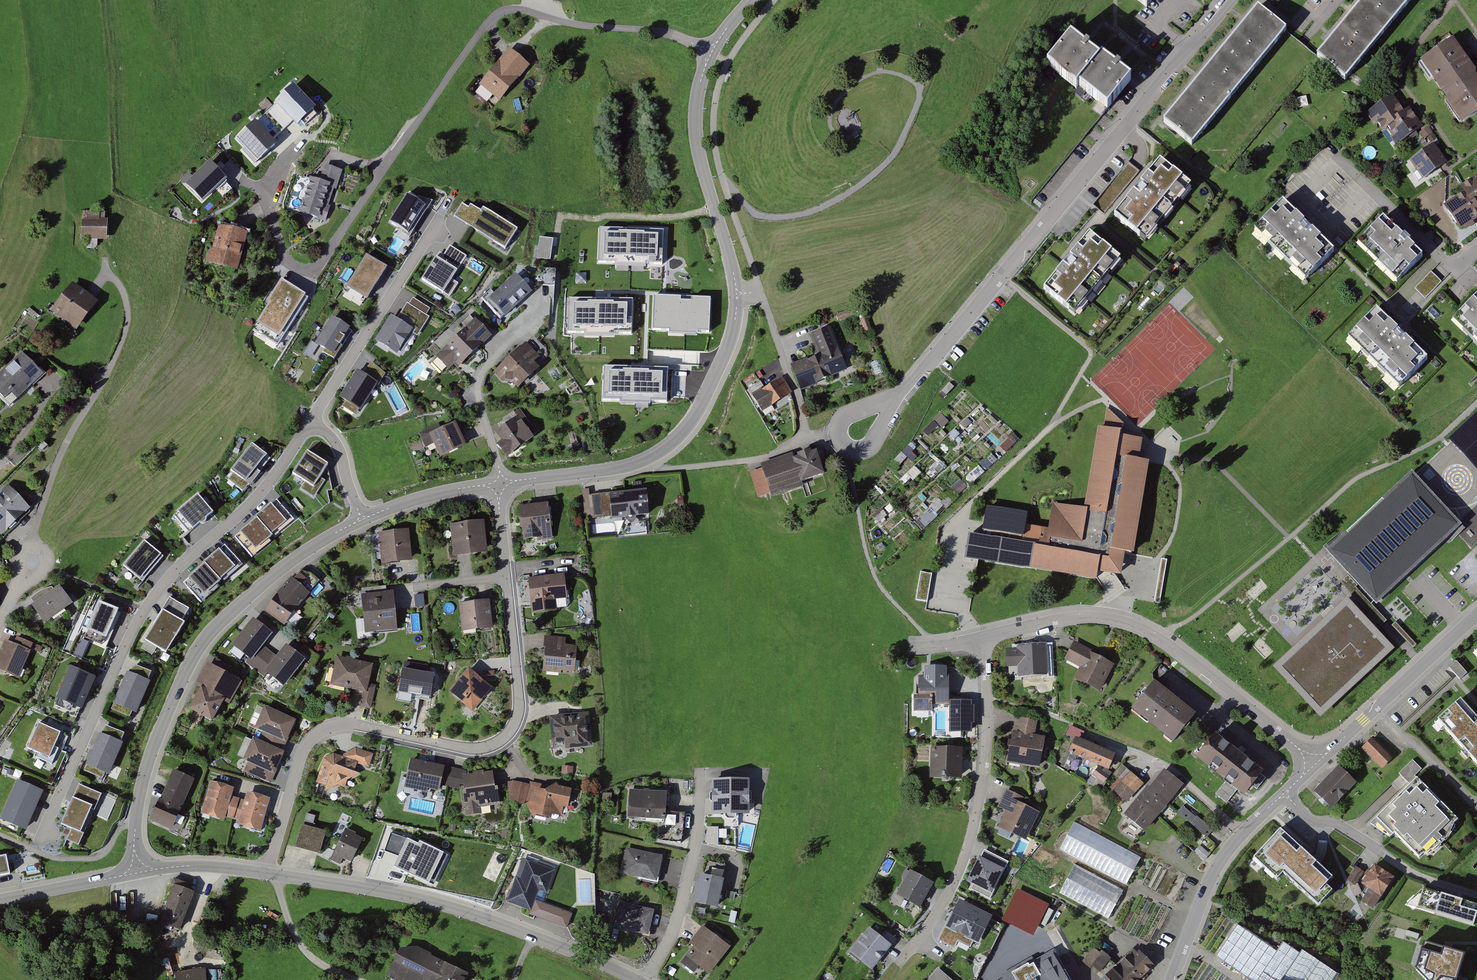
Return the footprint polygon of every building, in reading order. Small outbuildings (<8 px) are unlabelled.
[(1149,10),(1158,0),(1137,0),(1149,10)] [(1320,59),(1350,83),(1417,0),(1368,0),(1320,59)] [(1177,113),(1168,124),(1196,147),(1291,32),(1262,8),(1248,26),(1227,51),(1202,82),(1177,113)] [(1083,90),(1106,61),(1077,38),(1052,69),(1082,92),(1083,90)] [(1426,61),(1449,95),(1446,97),(1466,126),(1476,119),(1476,67),(1458,40),(1426,61)] [(530,67),(511,52),(482,87),(500,103),(530,67)] [(1083,90),(1111,112),(1134,83),(1106,61),(1083,90)] [(319,118),(296,91),(268,115),(283,132),(291,125),(299,134),(319,118)] [(1396,99),(1370,114),(1374,122),(1377,120),(1385,133),(1389,131),(1398,146),(1424,131),(1412,111),(1406,115),(1396,99)] [(259,150),(244,166),(264,186),(292,157),(277,143),(283,137),(272,126),(254,145),(259,150)] [(1437,144),(1412,161),(1425,180),(1450,163),(1437,144)] [(1193,186),(1160,159),(1114,215),(1147,242),(1193,186)] [(218,170),(209,161),(185,183),(194,192),(202,202),(226,179),(218,170)] [(321,182),(302,177),(292,211),(331,221),(345,170),(325,164),(321,182)] [(1465,186),(1468,191),(1476,204),(1476,178),(1465,186)] [(1468,191),(1447,205),(1464,231),(1476,222),(1476,204),(1468,191)] [(426,207),(407,195),(390,222),(409,234),(426,207)] [(1336,251),(1286,202),(1259,229),(1309,278),(1336,251)] [(471,209),(463,204),(455,216),(480,231),(481,228),(497,238),(500,234),(511,241),(518,230),(483,209),(482,211),(473,206),(471,209)] [(102,215),(84,213),(82,239),(107,241),(109,223),(102,222),(102,215)] [(1426,258),(1389,219),(1365,242),(1403,281),(1426,258)] [(250,236),(219,227),(208,264),(239,273),(250,236)] [(1120,261),(1088,234),(1043,289),(1075,316),(1120,261)] [(554,260),(556,241),(543,240),(541,258),(554,260)] [(443,262),(437,258),(423,280),(444,293),(467,257),(453,247),(443,262)] [(386,269),(367,256),(347,287),(367,299),(386,269)] [(1433,272),(1416,288),(1426,298),(1442,283),(1433,272)] [(518,275),(489,300),(504,317),(534,292),(518,275)] [(270,303),(253,329),(277,345),(308,297),(281,280),(267,301),(270,303)] [(89,297),(74,285),(53,312),(78,331),(99,305),(89,297)] [(1454,319),(1476,342),(1476,296),(1454,319)] [(393,318),(378,340),(397,352),(410,331),(417,335),(432,311),(414,300),(400,322),(393,318)] [(1431,358),(1382,311),(1355,339),(1404,386),(1431,358)] [(348,328),(333,319),(318,343),(333,352),(348,328)] [(493,337),(474,319),(437,357),(450,369),(456,363),(462,369),(493,337)] [(820,353),(793,361),(802,387),(848,371),(833,328),(813,335),(820,353)] [(529,342),(496,374),(506,384),(512,378),(523,389),(542,370),(535,363),(542,356),(529,342)] [(0,372),(0,395),(5,399),(11,394),(17,401),(39,380),(43,376),(21,352),(0,372)] [(100,368),(91,364),(84,377),(92,382),(100,368)] [(358,373),(342,397),(361,409),(376,385),(358,373)] [(766,390),(762,383),(752,388),(764,411),(792,396),(784,380),(766,390)] [(511,422),(499,432),(505,440),(500,444),(510,456),(540,431),(520,407),(507,418),(511,422)] [(1022,534),(1013,532),(1010,553),(1019,555),(1020,550),(1037,553),(1034,571),(1099,581),(1100,573),(1123,577),(1126,555),(1140,557),(1155,464),(1142,462),(1146,441),(1125,437),(1126,432),(1124,432),(1126,422),(1108,408),(1105,428),(1101,427),(1087,511),(1057,506),(1053,531),(1023,526),(1022,534)] [(940,413),(922,433),(929,439),(941,426),(944,429),(950,422),(940,413)] [(438,424),(421,432),(429,447),(438,443),(445,456),(469,444),(459,423),(441,431),(438,424)] [(266,455),(252,445),(231,471),(245,481),(266,455)] [(764,469),(751,473),(759,499),(774,494),(775,498),(806,488),(804,482),(827,475),(819,451),(797,458),(796,455),(763,464),(764,469)] [(328,465),(307,452),(292,474),(313,487),(328,465)] [(938,465),(927,473),(931,479),(943,471),(938,465)] [(975,486),(985,472),(978,467),(968,481),(975,486)] [(918,468),(899,479),(904,486),(922,475),(918,468)] [(1416,474),(1331,554),(1381,606),(1465,527),(1416,474)] [(7,485),(0,492),(0,534),(1,536),(30,509),(7,485)] [(649,490),(585,495),(587,520),(615,518),(616,521),(651,518),(649,490)] [(212,513),(197,494),(177,511),(192,529),(212,513)] [(929,509),(938,517),(950,503),(941,495),(929,509)] [(547,504),(519,508),(521,524),(523,539),(538,537),(538,540),(551,538),(547,504)] [(275,510),(270,505),(255,518),(256,519),(270,535),(291,517),(280,505),(275,510)] [(924,533),(938,519),(930,510),(915,525),(924,533)] [(270,535),(256,519),(241,532),(245,537),(238,542),(249,556),(271,537),(270,535)] [(485,523),(452,526),(455,558),(488,555),(485,523)] [(412,530),(380,532),(382,562),(414,560),(412,530)] [(999,532),(991,531),(988,558),(995,559),(999,532)] [(162,557),(144,542),(122,566),(133,575),(141,566),(149,572),(162,557)] [(203,564),(204,565),(218,581),(231,569),(235,570),(241,564),(228,550),(222,555),(218,550),(203,564)] [(218,581),(204,565),(188,578),(192,582),(186,587),(199,602),(205,598),(204,593),(218,581)] [(922,572),(916,601),(927,603),(933,575),(922,572)] [(568,577),(532,579),(534,613),(558,612),(557,601),(569,601),(568,577)] [(313,594),(294,578),(268,609),(287,625),(313,594)] [(62,588),(35,606),(46,624),(74,605),(62,588)] [(395,592),(363,595),(366,633),(399,630),(395,592)] [(169,598),(144,639),(146,641),(141,649),(152,656),(157,647),(166,653),(184,624),(181,622),(189,610),(169,598)] [(493,602),(461,604),(463,632),(494,631),(493,602)] [(1391,648),(1348,602),(1277,667),(1320,713),(1391,648)] [(116,611),(98,603),(87,627),(105,635),(116,611)] [(253,619),(231,646),(241,654),(251,662),(272,634),(263,626),(253,619)] [(6,643),(0,658),(0,670),(21,678),(33,650),(38,652),(41,646),(18,636),(14,646),(6,643)] [(568,637),(547,636),(545,675),(577,677),(579,648),(567,647),(568,637)] [(1118,665),(1077,643),(1067,660),(1082,668),(1076,678),(1103,692),(1118,665)] [(295,652),(286,645),(264,672),(274,680),(284,687),(305,660),(295,652)] [(1046,651),(1017,651),(1017,654),(1013,654),(1013,668),(1022,668),(1022,677),(1053,676),(1053,656),(1046,656),(1046,651)] [(336,668),(329,666),(324,684),(344,690),(345,687),(365,693),(362,704),(367,705),(373,707),(379,686),(370,683),(375,665),(340,655),(336,668)] [(244,679),(208,664),(197,689),(202,691),(193,711),(217,722),(225,703),(232,706),(244,679)] [(1451,670),(1460,681),(1467,676),(1457,664),(1451,670)] [(948,666),(924,667),(924,676),(918,676),(918,700),(913,700),(913,712),(932,712),(932,705),(948,705),(948,701),(948,666)] [(133,676),(127,673),(114,703),(134,712),(148,681),(146,680),(150,672),(137,667),(133,676)] [(92,678),(69,668),(57,698),(80,707),(92,678)] [(494,690),(469,669),(448,695),(473,715),(494,690)] [(436,674),(404,670),(401,694),(432,698),(436,674)] [(1200,716),(1158,682),(1136,710),(1178,744),(1200,716)] [(1476,768),(1476,714),(1465,701),(1438,725),(1476,768)] [(951,705),(951,737),(973,736),(973,705),(951,705)] [(297,720),(264,706),(254,729),(286,744),(297,720)] [(592,713),(552,715),(553,743),(568,742),(568,749),(594,747),(592,713)] [(1019,731),(1014,730),(1007,765),(1038,771),(1044,737),(1036,736),(1039,722),(1022,718),(1019,731)] [(58,733),(38,724),(27,748),(37,753),(35,757),(51,765),(58,748),(53,746),(58,733)] [(105,737),(100,734),(86,765),(106,774),(120,744),(119,743),(123,734),(110,728),(105,737)] [(1084,736),(1072,730),(1069,737),(1077,740),(1071,755),(1110,772),(1117,755),(1082,740),(1084,736)] [(1270,775),(1220,735),(1202,759),(1252,798),(1270,775)] [(285,753),(253,738),(243,761),(248,763),(244,771),(271,783),(285,753)] [(1394,758),(1376,738),(1364,749),(1383,769),(1394,758)] [(334,755),(325,761),(317,785),(328,787),(327,791),(361,774),(355,773),(358,766),(371,769),(374,755),(358,750),(344,757),(334,755)] [(962,751),(933,751),(933,776),(962,776),(962,751)] [(441,785),(459,789),(463,770),(421,761),(411,758),(404,788),(428,793),(428,789),(439,791),(441,785)] [(1145,785),(1124,765),(1114,776),(1120,781),(1111,791),(1126,805),(1145,785)] [(1356,781),(1341,767),(1319,790),(1333,804),(1356,781)] [(174,770),(151,821),(174,831),(196,780),(174,770)] [(1186,787),(1166,770),(1127,816),(1147,832),(1186,787)] [(493,771),(463,776),(465,792),(462,792),(466,816),(480,813),(479,808),(501,804),(498,787),(495,787),(493,771)] [(1110,781),(1098,772),(1090,783),(1101,792),(1110,781)] [(1418,779),(1379,817),(1419,857),(1458,819),(1418,779)] [(17,781),(0,819),(23,829),(39,791),(17,781)] [(537,787),(510,781),(511,801),(525,804),(535,817),(553,819),(554,815),(563,817),(573,808),(576,791),(559,786),(549,792),(537,790),(537,787)] [(756,782),(715,781),(714,816),(755,818),(756,782)] [(236,790),(213,783),(203,816),(227,823),(228,819),(239,823),(238,828),(263,835),(273,801),(249,794),(247,803),(233,799),(236,790)] [(78,803),(70,800),(60,824),(80,832),(90,809),(93,810),(100,794),(85,787),(78,803)] [(1027,799),(1008,790),(999,809),(1007,813),(1000,827),(1029,841),(1042,815),(1024,806),(1027,799)] [(670,794),(630,792),(629,818),(668,820),(670,794)] [(1205,837),(1211,830),(1185,807),(1179,814),(1205,837)] [(308,815),(296,847),(318,854),(326,833),(313,828),(317,818),(308,815)] [(1127,885),(1142,856),(1075,822),(1060,850),(1127,885)] [(348,828),(331,859),(342,865),(346,859),(353,862),(366,839),(348,828)] [(1281,828),(1249,862),(1278,889),(1284,883),(1313,909),(1338,882),(1281,828)] [(428,857),(412,849),(400,871),(417,880),(427,862),(441,870),(448,857),(433,849),(428,857)] [(664,858),(628,849),(622,873),(658,882),(664,858)] [(9,876),(6,856),(0,857),(0,877),(9,876)] [(1004,869),(980,857),(968,880),(993,892),(1004,869)] [(522,879),(518,878),(510,903),(533,911),(540,891),(549,895),(559,869),(529,859),(522,879)] [(1125,892),(1076,866),(1061,895),(1110,921),(1125,892)] [(1398,879),(1379,866),(1366,886),(1373,890),(1365,903),(1377,911),(1398,879)] [(1364,874),(1358,869),(1348,882),(1355,887),(1364,874)] [(936,885),(912,871),(898,894),(922,908),(936,885)] [(728,882),(701,876),(696,905),(723,910),(728,882)] [(195,892),(175,885),(162,923),(182,930),(195,892)] [(1048,906),(1018,890),(1003,919),(1033,935),(1048,906)] [(1440,891),(1425,946),(1454,955),(1456,947),(1476,952),(1476,900),(1440,891)] [(991,917),(958,900),(938,941),(953,949),(957,941),(970,948),(973,942),(978,944),(991,917)] [(657,911),(620,901),(614,927),(650,936),(654,924),(657,911)] [(1238,926),(1217,957),(1247,978),(1246,979),(1334,979),(1338,974),(1302,950),(1299,953),(1283,942),(1277,951),(1238,926)] [(732,949),(705,927),(699,934),(693,941),(697,944),(682,962),(695,973),(700,968),(709,976),(732,949)] [(882,937),(870,928),(851,953),(875,971),(898,941),(886,932),(882,937)] [(1094,946),(1082,963),(1099,975),(1111,959),(1094,946)] [(403,949),(389,975),(398,979),(468,979),(470,974),(434,956),(434,954),(418,947),(403,949)] [(1106,979),(1142,979),(1157,966),(1139,948),(1106,979)] [(1053,952),(1003,979),(1069,979),(1053,952)] [(940,968),(930,979),(953,979),(940,968)] [(179,971),(179,979),(207,979),(207,971),(179,971)]
